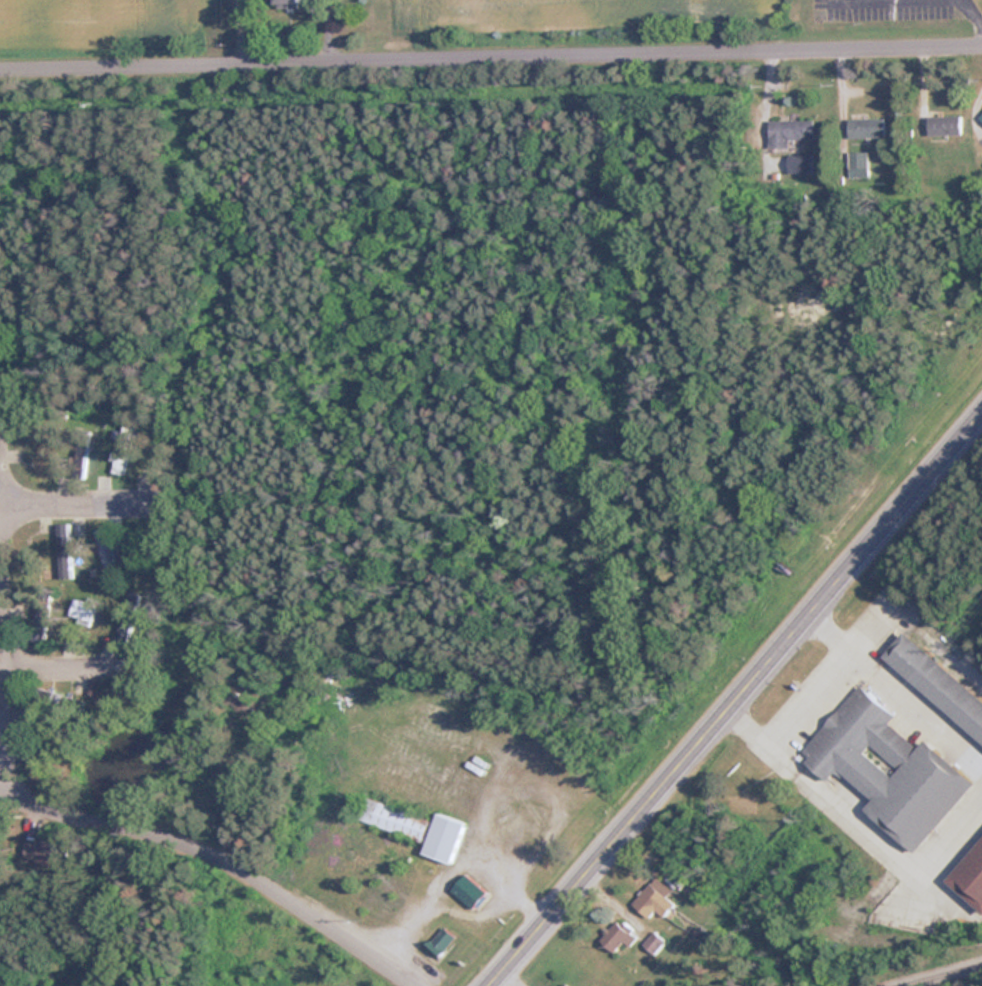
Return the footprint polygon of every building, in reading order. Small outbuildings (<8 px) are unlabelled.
[(927,116),(927,134),(960,134),(960,116),(927,116)] [(848,137),(884,137),(884,118),(847,118),(848,137)] [(770,120),(770,148),(789,148),(789,139),(814,139),(814,120),(770,120)] [(812,155),(788,155),(788,173),(812,173),(812,155)] [(123,475),(136,429),(123,426),(111,472),(123,475)] [(49,432),(37,430),(31,477),(42,479),(49,432)] [(90,432),(79,430),(73,477),(85,479),(90,432)] [(67,530),(57,532),(63,572),(73,571),(67,530)] [(141,600),(131,596),(116,640),(126,643),(141,600)] [(52,601),(42,598),(33,638),(43,641),(52,601)] [(97,606),(75,598),(70,615),(91,623),(97,606)] [(981,741),(981,700),(901,632),(881,657),(981,741)] [(974,782),(922,739),(916,746),(887,722),(893,715),(857,684),(798,754),(827,778),(835,769),(872,800),(863,810),(915,852),(974,782)] [(36,705),(74,708),(75,695),(37,691),(36,705)] [(423,841),(430,819),(363,797),(356,820),(423,841)] [(465,822),(435,812),(421,853),(451,864),(465,822)] [(981,911),(981,837),(946,882),(981,911)] [(19,847),(25,861),(39,855),(34,841),(19,847)] [(472,908),(486,893),(466,874),(452,889),(472,908)] [(665,897),(671,889),(656,876),(632,905),(648,918),(655,910),(664,917),(675,905),(665,897)] [(624,943),(628,947),(638,937),(620,920),(600,940),(613,953),(624,943)] [(456,938),(443,926),(423,947),(436,959),(456,938)] [(643,943),(653,953),(666,941),(655,931),(643,943)]
